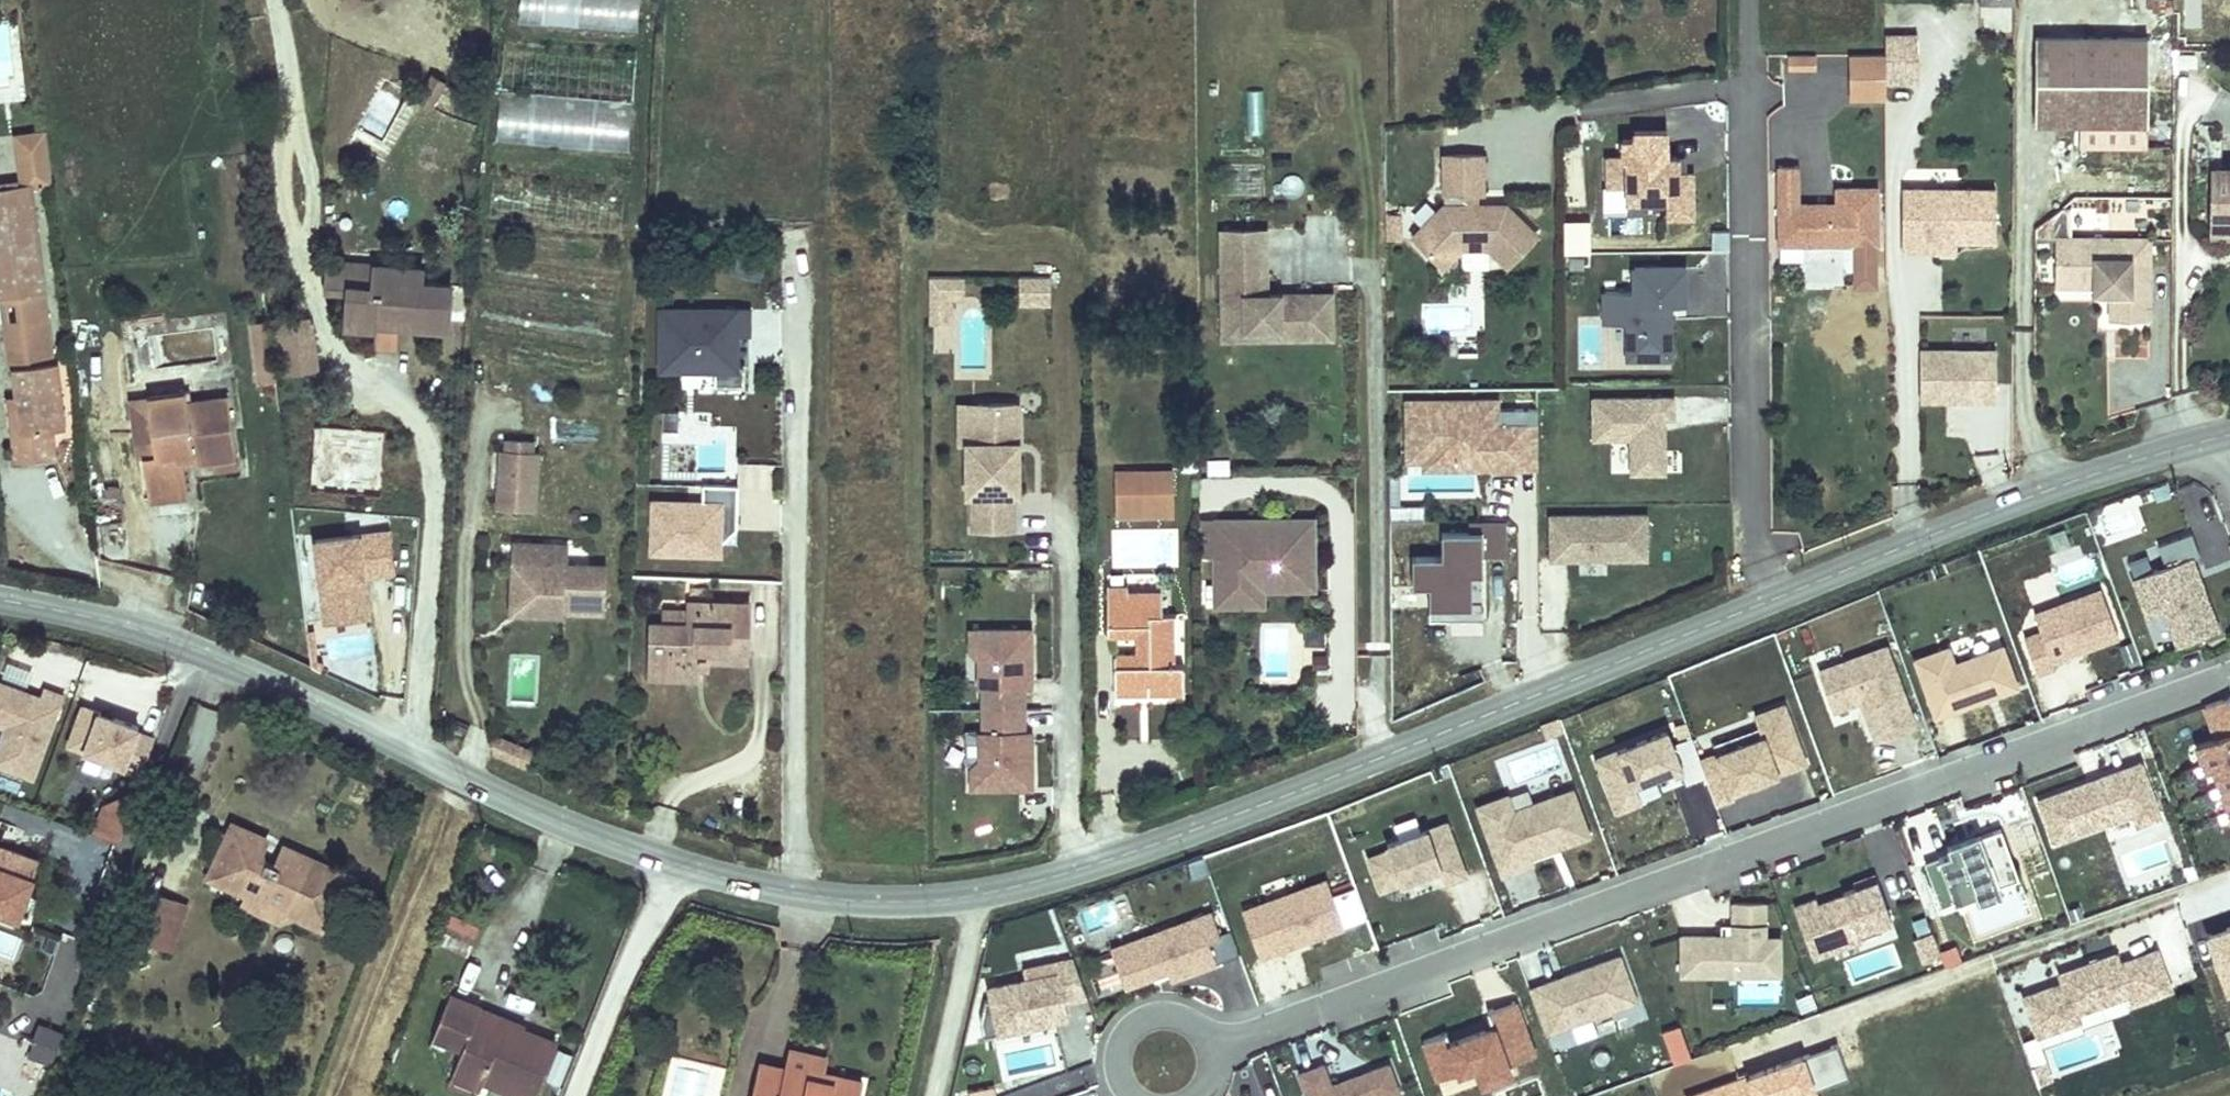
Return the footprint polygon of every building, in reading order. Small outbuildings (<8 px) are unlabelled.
[(638,32),(640,0),(519,0),(518,26),(638,32)] [(1919,36),(1886,36),(1886,56),(1886,86),(1920,86),(1919,36)] [(504,41),(498,145),(631,153),(637,49),(504,41)] [(2150,155),(2151,51),(2038,49),(2037,135),(2082,136),(2082,154),(2150,155)] [(2172,51),(2151,51),(2150,155),(2171,155),(2172,51)] [(1818,69),(1818,56),(1790,56),(1790,69),(1818,69)] [(1886,86),(1886,56),(1852,56),(1852,100),(1886,100),(1886,86)] [(448,83),(437,77),(424,101),(435,107),(448,83)] [(22,187),(54,181),(44,128),(12,134),(22,187)] [(1619,157),(1602,157),(1601,189),(1621,190),(1621,205),(1665,206),(1665,220),(1691,221),(1692,199),(1675,199),(1675,157),(1665,157),(1666,131),(1633,131),(1633,144),(1620,143),(1619,157)] [(1486,164),(1446,164),(1445,216),(1415,246),(1444,276),(1464,256),(1491,256),(1510,275),(1539,246),(1507,215),(1468,215),(1468,202),(1485,203),(1486,164)] [(1288,175),(1285,194),(1302,196),(1305,178),(1288,175)] [(2213,234),(2229,235),(2229,176),(2214,176),(2213,234)] [(1795,214),(1796,182),(1777,182),(1776,250),(1869,252),(1870,198),(1835,198),(1835,214),(1835,220),(1822,220),(1822,214),(1795,214)] [(0,192),(0,302),(14,300),(34,297),(37,323),(28,324),(30,344),(20,345),(27,394),(27,400),(30,400),(34,427),(58,425),(74,423),(65,364),(60,364),(38,188),(0,192)] [(1994,249),(1994,196),(1905,197),(1905,259),(1924,259),(1924,248),(1960,249),(1994,249)] [(2068,218),(2062,222),(2062,242),(2076,242),(2076,218),(2068,218)] [(2147,328),(2150,253),(2076,250),(2076,242),(2062,242),(2062,222),(2044,232),(2044,242),(2052,242),(2052,288),(2112,290),(2112,308),(2112,328),(2147,328)] [(2213,234),(2213,245),(2229,245),(2229,235),(2213,234)] [(1268,302),(1268,238),(1224,238),(1224,328),(1246,327),(1246,338),(1281,338),(1281,346),(1333,346),(1333,303),(1292,302),(1292,310),(1282,310),(1282,303),(1268,302)] [(1960,249),(1924,248),(1924,259),(1960,260),(1960,249)] [(334,264),(333,287),(353,288),(379,290),(380,267),(334,264)] [(384,318),(383,345),(400,346),(401,325),(451,328),(454,288),(424,285),(425,270),(380,267),(379,290),(353,288),(350,316),(376,318),(377,312),(385,313),(384,318)] [(1052,306),(1051,275),(1018,275),(1019,306),(1052,306)] [(966,302),(966,277),(930,277),(930,324),(952,324),(952,302),(966,302)] [(1687,278),(1637,278),(1637,303),(1609,303),(1609,334),(1630,333),(1630,369),(1673,369),(1673,315),(1687,315),(1687,278)] [(2112,308),(2112,290),(2052,288),(2052,300),(2089,300),(2089,308),(2112,308)] [(34,297),(14,300),(20,345),(30,344),(28,324),(37,323),(34,297)] [(753,307),(658,307),(658,375),(712,376),(712,389),(747,389),(747,365),(741,365),(741,337),(753,337),(753,307)] [(1246,338),(1246,327),(1224,328),(1224,347),(1281,346),(1281,338),(1246,338)] [(1995,351),(1922,350),(1921,402),(1994,403),(1995,351)] [(189,391),(150,395),(156,451),(149,452),(154,495),(190,491),(186,450),(199,448),(199,456),(213,454),(235,452),(231,412),(212,414),(212,409),(191,411),(190,397),(189,391)] [(34,427),(30,400),(27,400),(27,394),(14,396),(22,457),(62,453),(58,425),(34,427)] [(210,395),(190,397),(191,411),(212,409),(210,395)] [(980,446),(980,407),(962,407),(962,447),(969,447),(969,446),(980,446)] [(1020,488),(1020,457),(1016,457),(1016,447),(1020,447),(1020,408),(980,407),(980,446),(969,446),(969,447),(969,488),(974,488),(974,533),(1015,533),(1015,488),(1020,488)] [(1677,407),(1596,408),(1596,448),(1633,448),(1634,484),(1669,484),(1668,428),(1678,428),(1677,407)] [(1499,409),(1408,410),(1408,468),(1426,468),(1426,478),(1539,477),(1539,433),(1499,433),(1499,409)] [(235,452),(213,454),(215,471),(236,469),(235,452)] [(499,468),(495,525),(525,526),(526,508),(534,509),(535,470),(530,469),(530,458),(504,457),(504,468),(499,468)] [(1171,525),(1171,481),(1114,480),(1113,525),(1171,525)] [(103,485),(104,520),(121,519),(121,485),(103,485)] [(703,513),(653,512),(652,563),(720,564),(721,555),(739,538),(740,495),(704,494),(703,513)] [(534,509),(526,508),(525,526),(533,527),(534,509)] [(1426,514),(1390,513),(1390,530),(1425,531),(1426,514)] [(1648,526),(1552,526),(1552,570),(1648,569),(1648,526)] [(1309,582),(1309,530),(1287,530),(1287,544),(1267,545),(1267,530),(1197,530),(1197,573),(1212,573),(1212,622),(1259,622),(1259,595),(1259,579),(1268,578),(1272,583),(1309,582)] [(1287,544),(1287,530),(1267,530),(1267,545),(1287,544)] [(2163,567),(2133,578),(2146,615),(2165,609),(2177,643),(2217,628),(2191,556),(2199,553),(2191,530),(2155,543),(2163,567)] [(392,536),(319,544),(328,627),(371,623),(366,583),(396,580),(392,536)] [(1443,566),(1414,566),(1413,593),(1431,594),(1431,630),(1485,630),(1485,541),(1443,541),(1443,566)] [(512,580),(529,581),(527,622),(560,624),(560,628),(602,630),(604,583),(565,581),(566,562),(513,560),(512,580)] [(1309,594),(1309,582),(1272,583),(1268,578),(1259,579),(1259,595),(1309,594)] [(529,581),(512,580),(510,630),(560,632),(560,628),(560,624),(527,622),(529,581)] [(2098,589),(2032,614),(2040,633),(2022,640),(2037,677),(2055,670),(2051,660),(2116,635),(2098,589)] [(1115,662),(1116,692),(1146,691),(1147,707),(1147,710),(1182,709),(1182,671),(1172,671),(1171,620),(1163,620),(1163,603),(1126,602),(1125,595),(1102,596),(1103,646),(1137,646),(1137,661),(1115,662)] [(660,606),(660,619),(685,620),(686,607),(660,606)] [(712,670),(750,670),(751,615),(693,615),(692,622),(692,639),(664,638),(649,638),(648,677),(673,678),(673,692),(696,692),(696,682),(696,670),(712,670)] [(692,622),(664,622),(664,638),(692,639),(692,622)] [(1969,636),(1974,652),(2000,643),(1995,627),(1969,636)] [(1023,712),(1023,690),(1015,689),(1015,682),(1030,682),(1030,634),(970,633),(970,654),(977,661),(982,661),(982,691),(982,712),(982,764),(977,764),(970,771),(970,792),(1030,792),(1030,742),(1014,742),(1014,735),(1023,735),(1023,712)] [(1949,658),(1916,670),(1936,722),(2016,692),(2002,655),(1955,672),(1949,658)] [(1887,659),(1820,684),(1834,720),(1862,709),(1876,746),(1916,731),(1887,659)] [(712,683),(712,670),(696,670),(696,682),(712,683)] [(6,723),(0,740),(0,757),(37,770),(66,688),(47,681),(45,689),(0,673),(0,721),(6,723)] [(673,678),(648,677),(648,692),(673,692),(673,678)] [(1146,691),(1116,692),(1115,706),(1147,707),(1146,691)] [(1763,724),(1704,746),(1720,788),(1736,782),(1733,773),(1804,747),(1784,693),(1756,703),(1763,724)] [(85,697),(71,737),(146,763),(157,730),(140,724),(142,718),(85,697)] [(2201,708),(2210,734),(2189,741),(2200,775),(2207,772),(2224,821),(2229,819),(2229,698),(2201,708)] [(1665,714),(1593,741),(1615,794),(1638,786),(1634,771),(1680,752),(1685,766),(1705,758),(1692,720),(1672,727),(1665,714)] [(524,769),(533,750),(498,734),(489,753),(524,769)] [(2147,743),(2046,780),(2061,820),(2140,791),(2144,801),(2165,793),(2147,743)] [(1507,790),(1478,801),(1501,864),(1531,853),(1528,845),(1588,823),(1572,781),(1512,804),(1507,790)] [(106,799),(96,827),(124,837),(144,782),(106,799)] [(1981,876),(1984,884),(2009,874),(2004,860),(2024,853),(2007,809),(1987,817),(1985,813),(1952,825),(1954,832),(1928,841),(1946,889),(1981,876)] [(1444,813),(1365,842),(1377,875),(1436,853),(1442,869),(1462,861),(1444,813)] [(264,831),(229,821),(226,831),(260,844),(264,831)] [(260,844),(226,831),(211,872),(246,886),(287,901),(332,918),(340,895),(348,898),(353,884),(346,881),(351,865),(285,842),(280,857),(267,853),(265,860),(255,856),(260,844)] [(21,910),(42,848),(0,835),(0,902),(21,910)] [(1819,880),(1797,888),(1816,940),(1865,923),(1862,914),(1896,902),(1882,862),(1845,875),(1847,878),(1822,887),(1819,880)] [(1486,872),(1465,878),(1476,914),(1497,907),(1486,872)] [(1325,874),(1237,906),(1254,950),(1342,918),(1325,874)] [(180,893),(140,877),(122,930),(146,937),(151,924),(168,929),(180,893)] [(287,901),(246,886),(241,897),(282,914),(287,901)] [(1723,921),(1683,921),(1683,959),(1783,960),(1783,920),(1768,920),(1768,886),(1736,886),(1735,909),(1723,909),(1723,921)] [(168,929),(151,924),(146,937),(171,947),(191,897),(180,893),(168,929)] [(1205,907),(1103,943),(1116,981),(1160,964),(1163,973),(1210,956),(1201,934),(1213,929),(1205,907)] [(471,948),(482,926),(453,913),(443,934),(471,948)] [(1937,914),(1921,920),(1930,945),(1946,938),(1937,914)] [(1619,941),(1527,977),(1544,1022),(1636,986),(1619,941)] [(2059,988),(2023,1000),(2036,1036),(2078,1021),(2075,1014),(2127,995),(2131,1006),(2174,992),(2156,941),(2132,949),(2135,955),(2122,960),(2119,952),(2055,975),(2059,988)] [(1944,966),(1961,961),(1955,944),(1938,950),(1944,966)] [(980,981),(970,1015),(976,1030),(1062,1010),(1057,995),(1077,991),(1062,951),(1012,961),(1017,974),(980,981)] [(1780,983),(1736,983),(1736,1005),(1780,1004),(1780,983)] [(496,1068),(541,1084),(562,1033),(482,1004),(483,998),(454,988),(438,1035),(462,1044),(454,1069),(483,1080),(484,1076),(491,1058),(498,1060),(496,1068)] [(60,1046),(38,1038),(33,1054),(55,1062),(60,1046)] [(1695,1095),(1817,1095),(1816,1092),(1850,1079),(1837,1045),(1695,1095)] [(1296,1065),(1308,1095),(1378,1095),(1376,1090),(1397,1082),(1387,1054),(1326,1077),(1318,1056),(1296,1065)] [(491,1058),(484,1076),(537,1095),(541,1084),(496,1068),(498,1060),(491,1058)] [(760,1095),(868,1095),(871,1082),(794,1064),(793,1072),(767,1066),(760,1095)]
